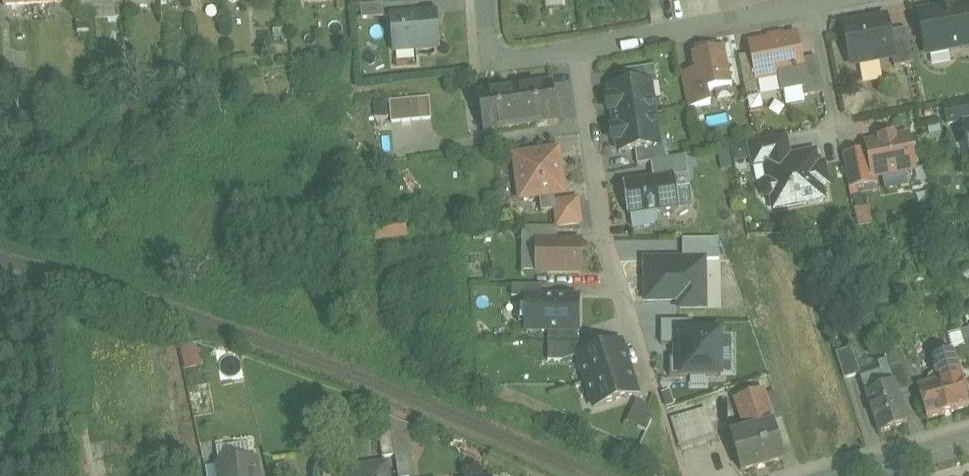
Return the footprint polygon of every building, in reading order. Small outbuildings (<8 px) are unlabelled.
[(76,11),(116,9),(115,0),(76,0),(76,11)] [(384,5),(361,7),(362,20),(385,18),(384,5)] [(937,9),(937,11),(919,14),(920,20),(918,23),(920,33),(923,36),(927,54),(968,46),(968,5),(955,7),(954,6),(937,9)] [(416,16),(405,17),(405,16),(391,17),(394,53),(440,49),(437,13),(416,15),(416,16)] [(887,19),(844,26),(852,65),(893,58),(894,57),(889,33),(887,19)] [(907,29),(889,33),(894,57),(893,58),(895,68),(914,64),(907,29)] [(798,35),(749,45),(751,56),(755,74),(756,81),(778,76),(782,93),(785,92),(787,105),(804,102),(803,97),(802,89),(808,88),(803,61),(798,35)] [(725,49),(692,56),(695,72),(699,93),(709,91),(733,87),(725,49)] [(751,56),(739,58),(743,76),(755,74),(751,56)] [(817,58),(803,61),(808,88),(802,89),(803,97),(824,93),(817,58)] [(655,66),(624,71),(627,86),(650,83),(651,84),(658,83),(655,66)] [(709,91),(699,93),(695,72),(681,74),(688,110),(711,105),(709,91)] [(755,74),(743,76),(746,93),(758,91),(756,81),(755,74)] [(627,86),(611,89),(612,99),(607,99),(609,112),(614,111),(615,120),(655,115),(651,84),(650,83),(627,86)] [(552,85),(479,95),(484,131),(558,121),(552,85)] [(430,98),(390,102),(392,122),(432,119),(430,98)] [(944,106),(948,126),(967,122),(968,122),(968,101),(944,106)] [(655,115),(615,120),(616,129),(612,130),(613,143),(618,142),(620,152),(636,150),(659,146),(659,145),(655,115)] [(785,137),(750,144),(754,166),(769,163),(769,162),(789,158),(785,137)] [(894,137),(881,140),(881,142),(867,145),(868,152),(873,177),(874,177),(882,175),(882,177),(897,174),(897,172),(915,169),(909,137),(895,140),(894,137)] [(659,146),(636,150),(638,165),(651,163),(668,159),(666,144),(659,145),(659,146)] [(736,157),(744,157),(744,148),(725,150),(727,168),(737,167),(736,157)] [(558,151),(516,157),(522,199),(540,196),(542,212),(556,210),(554,194),(563,193),(558,151)] [(868,152),(843,157),(849,188),(875,183),(874,177),(873,177),(868,152)] [(789,158),(769,162),(769,163),(773,180),(769,180),(763,184),(762,190),(766,196),(772,197),(774,209),(824,200),(821,185),(819,185),(816,168),(818,168),(815,153),(789,158)] [(668,159),(651,163),(654,180),(676,177),(676,178),(689,176),(686,156),(668,159)] [(654,180),(623,184),(628,216),(632,216),(633,228),(645,226),(649,224),(651,223),(653,221),(654,219),(655,217),(655,212),(680,209),(676,178),(676,177),(654,180)] [(579,198),(558,201),(561,227),(582,225),(579,198)] [(412,237),(411,225),(378,228),(378,239),(412,237)] [(581,242),(538,242),(538,273),(581,273),(581,242)] [(682,242),(683,260),(703,259),(703,263),(720,263),(719,242),(682,242)] [(642,302),(674,301),(675,309),(704,309),(703,263),(703,259),(683,260),(656,260),(656,256),(641,256),(642,302)] [(579,298),(526,298),(526,331),(579,331),(579,298)] [(676,328),(682,327),(681,319),(659,320),(660,342),(672,342),(677,341),(676,328)] [(723,377),(721,326),(682,327),(676,328),(677,341),(672,342),(672,358),(669,358),(670,379),(723,377)] [(622,343),(579,357),(587,383),(630,369),(622,343)] [(202,347),(186,348),(187,368),(203,367),(202,347)] [(852,349),(836,354),(845,380),(861,375),(852,349)] [(918,387),(928,420),(968,409),(968,404),(954,354),(933,360),(940,381),(918,387)] [(881,373),(861,379),(866,395),(896,386),(890,368),(888,362),(878,365),(881,373)] [(904,363),(890,368),(896,386),(898,392),(912,388),(904,363)] [(630,369),(587,383),(595,409),(638,395),(630,369)] [(896,386),(866,395),(879,434),(909,425),(898,392),(896,386)] [(765,398),(763,391),(736,400),(747,432),(731,436),(741,472),(784,461),(774,423),(773,423),(765,398)] [(776,394),(765,398),(773,423),(774,423),(784,419),(776,394)] [(707,410),(672,421),(681,452),(717,441),(707,410)] [(410,426),(390,418),(391,430),(392,431),(396,456),(409,454),(409,455),(415,454),(410,426)] [(391,430),(379,433),(383,458),(396,456),(392,431),(391,430)] [(396,456),(399,475),(412,475),(409,455),(409,454),(396,456)] [(219,465),(221,475),(255,475),(253,461),(219,465)] [(354,471),(355,475),(388,475),(386,466),(354,471)]
